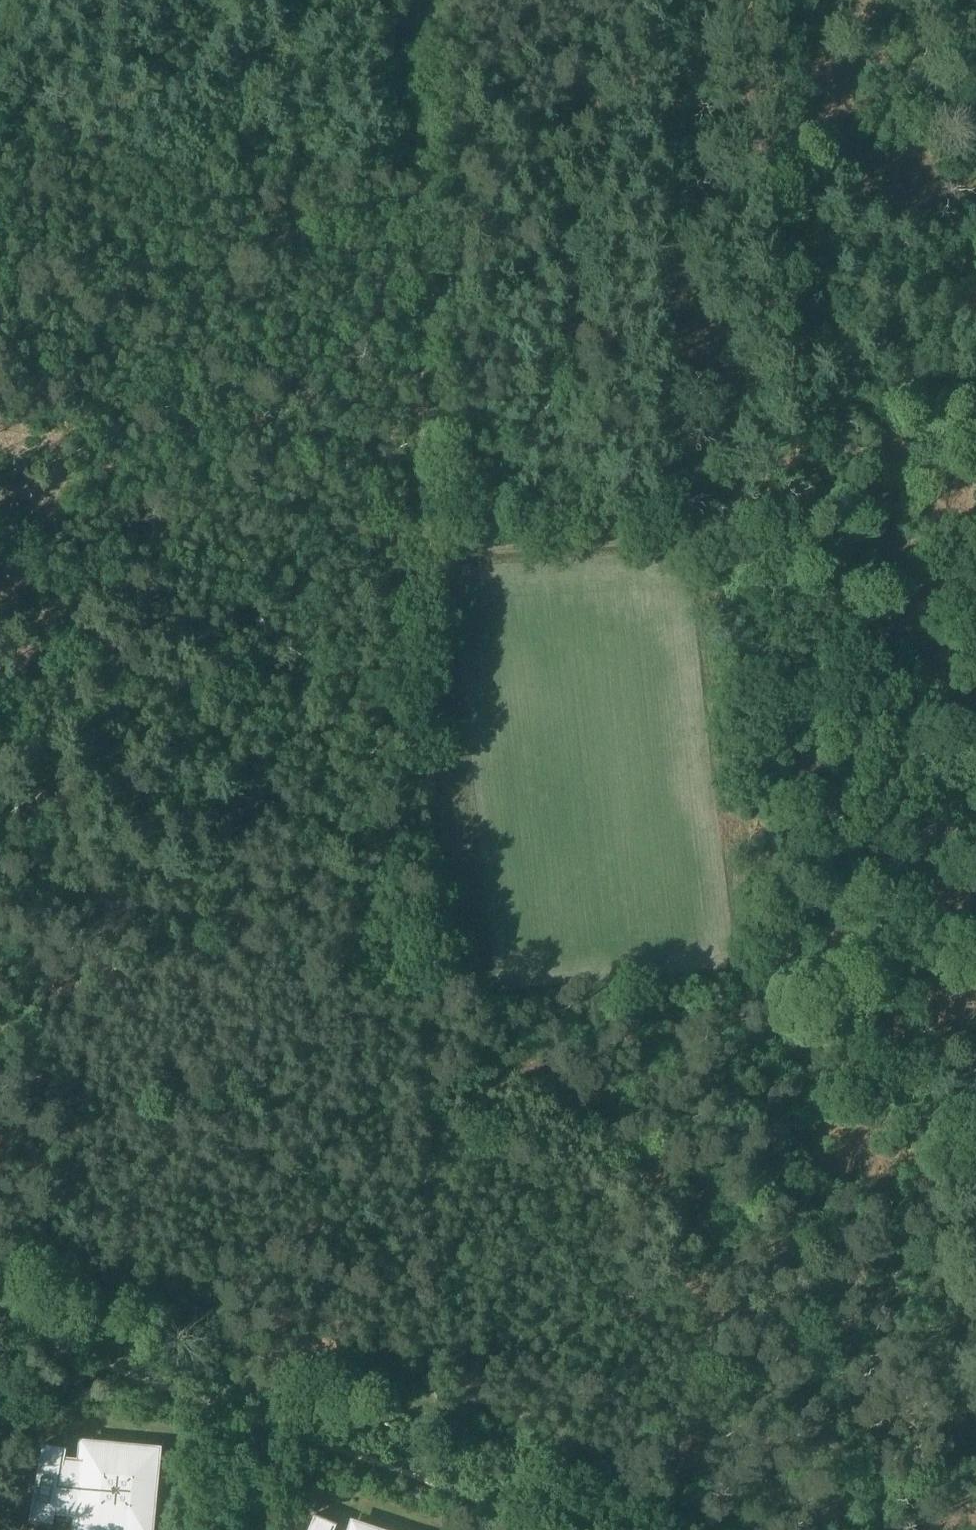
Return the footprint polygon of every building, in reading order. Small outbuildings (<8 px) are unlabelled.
[(76,1518),(75,1529),(150,1529),(157,1452),(83,1445),(81,1460),(65,1459),(66,1450),(67,1449),(42,1444),(42,1446),(28,1522),(28,1523),(52,1528),(53,1526),(52,1526),(54,1516),(57,1516),(57,1521),(69,1522),(70,1518),(76,1518)] [(336,1527),(336,1528),(337,1526),(314,1516),(313,1518),(314,1518),(308,1529),(335,1529),(336,1527)]
